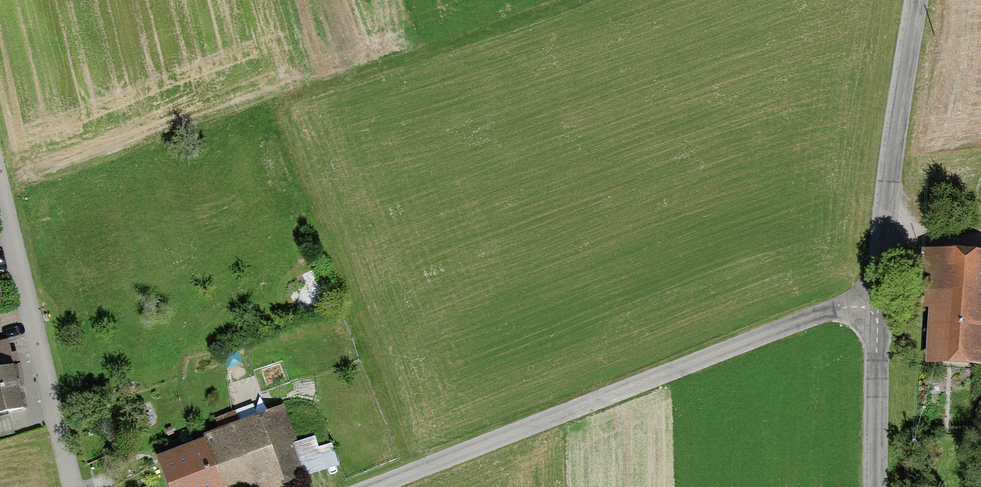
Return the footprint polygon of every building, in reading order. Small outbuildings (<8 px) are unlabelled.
[(933,246),(927,362),(980,365),(980,248),(933,246)] [(0,342),(0,414),(26,408),(17,364),(9,366),(4,341),(0,342)] [(158,461),(168,486),(234,486),(281,468),(262,420),(158,461)]
